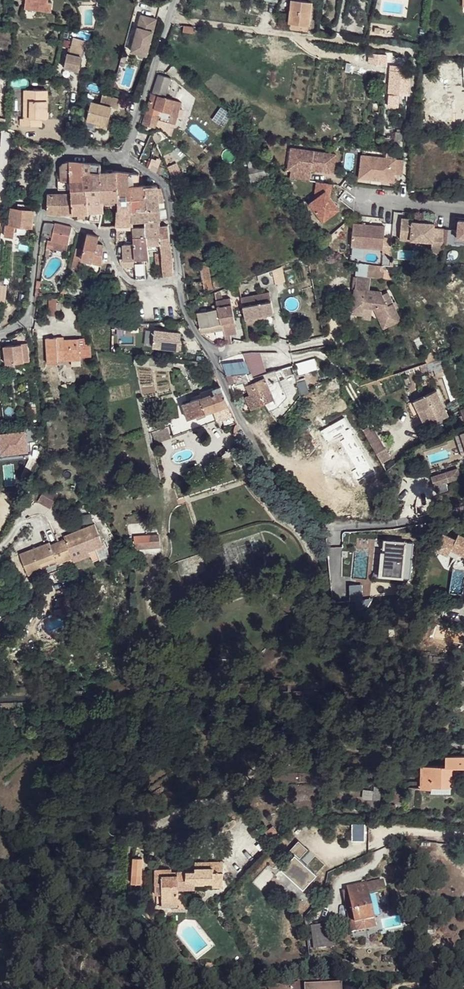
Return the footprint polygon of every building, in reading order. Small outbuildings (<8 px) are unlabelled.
[(34,0),(26,0),(25,5),(37,7),(36,10),(51,12),(52,2),(47,2),(34,0)] [(311,1),(308,1),(302,0),(292,0),(289,21),(310,24),(311,1)] [(134,38),(130,52),(146,56),(155,19),(140,15),(135,33),(137,34),(136,38),(134,38)] [(289,29),(308,32),(310,24),(289,21),(289,29)] [(193,25),(184,24),(183,31),(192,32),(193,25)] [(79,71),(85,41),(73,38),(71,48),(69,54),(67,54),(64,68),(79,71)] [(390,70),(388,105),(398,106),(399,98),(399,94),(407,95),(409,71),(390,70)] [(157,95),(164,97),(164,96),(170,78),(158,75),(156,83),(160,84),(157,95)] [(152,94),(142,123),(155,127),(158,117),(158,116),(160,110),(166,112),(170,99),(164,97),(157,95),(160,84),(156,83),(153,94),(152,94)] [(24,118),(20,118),(20,126),(35,126),(35,118),(42,118),(46,118),(46,89),(25,89),(24,118)] [(160,110),(158,116),(161,116),(160,119),(168,122),(175,100),(175,99),(164,96),(164,97),(170,99),(166,112),(160,110)] [(85,121),(105,127),(111,110),(117,112),(120,103),(102,97),(99,106),(91,103),(85,121)] [(175,100),(168,122),(175,124),(182,102),(175,100)] [(84,124),(104,131),(105,127),(85,121),(84,124)] [(15,135),(3,128),(1,160),(12,161),(15,135)] [(403,132),(395,131),(394,140),(402,141),(403,132)] [(391,136),(385,136),(384,144),(394,144),(394,147),(401,148),(402,141),(394,140),(391,139),(391,136)] [(291,147),(290,156),(301,158),(302,149),(291,147)] [(308,169),(311,169),(334,173),(336,154),(302,149),(301,158),(290,156),(288,169),(291,170),(290,177),(306,179),(308,169)] [(396,157),(362,154),(359,177),(372,178),(372,173),(382,174),(382,179),(394,180),(395,172),(396,157)] [(403,158),(396,157),(395,172),(402,173),(403,158)] [(61,174),(70,173),(69,161),(67,161),(63,164),(61,166),(61,174)] [(71,182),(83,181),(82,162),(69,161),(70,173),(70,177),(71,181),(71,182)] [(86,189),(102,188),(101,172),(101,168),(100,163),(82,162),(83,181),(84,189),(86,189)] [(250,178),(270,172),(267,162),(247,168),(250,178)] [(102,188),(103,199),(118,199),(118,187),(117,187),(116,171),(108,172),(107,168),(101,168),(101,172),(102,188)] [(131,209),(147,208),(146,185),(139,185),(139,174),(116,171),(117,187),(118,187),(118,199),(118,201),(119,210),(131,209)] [(251,182),(271,176),(270,172),(250,178),(251,182)] [(61,189),(71,189),(71,182),(71,181),(66,182),(66,183),(61,184),(61,189)] [(332,183),(316,181),(315,188),(319,189),(322,193),(314,198),(309,201),(321,220),(338,210),(330,197),(326,191),(331,191),(332,183)] [(158,184),(146,185),(147,208),(159,207),(159,202),(164,201),(163,193),(159,194),(158,188),(158,184)] [(86,189),(88,213),(90,213),(102,211),(103,211),(103,210),(103,202),(103,199),(102,188),(86,189)] [(85,213),(88,213),(86,189),(84,189),(71,189),(71,194),(62,194),(61,214),(77,213),(85,213)] [(47,212),(61,214),(62,194),(48,194),(47,212)] [(133,221),(145,220),(160,219),(159,207),(147,208),(131,209),(133,221)] [(32,228),(34,211),(28,211),(18,209),(12,209),(10,225),(7,225),(5,236),(14,237),(15,227),(32,228)] [(116,224),(133,223),(133,221),(131,209),(119,210),(117,210),(116,210),(117,213),(116,224)] [(90,220),(100,222),(102,213),(102,211),(90,213),(90,215),(90,220)] [(116,227),(117,227),(116,224),(117,213),(102,213),(100,222),(99,227),(107,227),(116,227)] [(412,218),(401,217),(399,238),(431,241),(431,251),(441,252),(442,243),(443,228),(433,227),(434,223),(412,221),(412,218)] [(443,228),(442,243),(456,244),(456,237),(463,237),(463,220),(458,219),(457,229),(443,228)] [(49,248),(65,252),(71,227),(58,224),(55,223),(52,238),(50,241),(49,248)] [(384,226),(352,223),(350,244),(382,247),(384,226)] [(156,243),(161,242),(160,225),(147,226),(149,243),(156,243)] [(162,260),(174,258),(168,225),(161,225),(160,225),(161,242),(161,245),(162,252),(162,260)] [(144,257),(149,257),(148,243),(149,243),(147,226),(145,226),(133,227),(133,228),(134,244),(135,258),(144,257)] [(80,258),(102,264),(103,244),(97,244),(99,237),(87,233),(83,247),(80,258)] [(124,259),(120,260),(122,263),(122,267),(135,266),(135,260),(134,244),(123,244),(124,259)] [(72,266),(78,268),(80,258),(83,247),(77,246),(72,266)] [(155,264),(157,265),(163,265),(162,260),(162,252),(156,252),(155,253),(154,254),(155,264)] [(136,279),(145,278),(144,257),(135,258),(135,260),(135,266),(135,270),(136,279)] [(163,274),(174,273),(174,258),(162,260),(163,265),(163,274)] [(206,291),(212,289),(207,260),(200,261),(204,279),(206,291)] [(373,266),(372,279),(378,279),(380,267),(373,266)] [(378,279),(385,280),(387,268),(380,267),(378,279)] [(277,270),(260,276),(262,289),(277,285),(275,276),(278,275),(277,270)] [(213,278),(214,286),(226,282),(224,275),(218,277),(218,276),(213,278)] [(359,279),(358,288),(354,312),(365,313),(366,308),(374,310),(377,310),(385,329),(402,322),(395,305),(390,308),(384,297),(383,294),(371,292),(373,281),(359,279)] [(230,287),(215,292),(217,304),(233,302),(230,287)] [(258,303),(265,301),(264,294),(241,298),(242,306),(246,305),(258,303)] [(384,297),(390,308),(395,305),(390,294),(384,297)] [(54,299),(46,299),(47,317),(55,317),(54,299)] [(260,315),(273,313),(273,308),(271,300),(265,301),(258,303),(260,315)] [(245,318),(260,315),(258,303),(246,305),(242,306),(245,318)] [(225,307),(229,322),(236,320),(233,306),(225,307)] [(222,323),(229,322),(225,307),(218,308),(197,312),(200,327),(222,323)] [(365,313),(354,312),(354,316),(364,317),(364,320),(373,321),(374,310),(366,308),(365,313)] [(260,315),(245,318),(246,325),(256,323),(256,320),(266,318),(265,314),(260,315)] [(138,330),(137,317),(130,317),(130,320),(130,325),(131,330),(138,330)] [(222,323),(223,329),(224,335),(237,333),(236,327),(237,326),(236,320),(229,322),(222,323)] [(200,327),(202,333),(223,329),(222,323),(200,327)] [(183,331),(156,329),(154,345),(187,348),(188,340),(182,339),(183,331)] [(49,364),(59,364),(59,359),(81,356),(70,357),(69,346),(80,346),(79,339),(64,340),(57,341),(56,339),(47,340),(49,364)] [(5,346),(6,364),(7,364),(15,363),(23,362),(22,345),(5,346)] [(90,345),(80,346),(81,356),(91,356),(90,345)] [(70,357),(81,356),(80,346),(69,346),(70,357)] [(233,370),(248,365),(245,352),(229,357),(233,370)] [(150,357),(134,355),(133,363),(149,364),(150,357)] [(162,358),(150,357),(149,364),(162,366),(162,358)] [(251,372),(253,375),(275,368),(272,358),(249,365),(251,371),(251,372)] [(292,364),(284,367),(290,384),(297,382),(292,364)] [(446,364),(434,368),(437,376),(449,372),(446,364)] [(239,374),(241,382),(254,377),(253,375),(251,372),(248,373),(247,373),(239,374)] [(261,394),(265,402),(273,398),(267,384),(264,378),(253,383),(248,385),(252,393),(252,394),(257,392),(258,395),(261,394)] [(270,410),(277,407),(287,396),(280,379),(267,384),(273,398),(265,402),(270,410)] [(215,409),(229,403),(221,386),(216,388),(218,392),(215,393),(213,389),(213,388),(201,393),(201,395),(202,397),(190,401),(185,403),(191,417),(195,415),(195,416),(215,409)] [(436,390),(415,401),(427,426),(449,415),(436,390)] [(257,405),(265,402),(261,394),(258,395),(257,392),(252,394),(257,405)] [(252,394),(252,393),(247,395),(251,407),(257,405),(252,394)] [(229,403),(215,409),(218,420),(222,419),(234,415),(231,409),(229,403)] [(166,427),(153,432),(156,442),(169,437),(166,427)] [(365,431),(375,451),(383,446),(373,427),(369,429),(365,431)] [(461,432),(455,434),(462,456),(463,455),(463,441),(461,432)] [(416,469),(419,481),(437,476),(434,464),(416,469)] [(392,477),(400,474),(398,467),(389,471),(392,477)] [(46,486),(38,502),(50,508),(58,493),(46,486)] [(68,542),(60,544),(67,563),(75,560),(72,554),(88,549),(90,555),(106,550),(98,529),(67,539),(68,542)] [(453,532),(444,550),(463,559),(463,537),(453,532)] [(400,562),(415,564),(420,536),(407,533),(405,545),(403,544),(401,555),(400,562)] [(136,548),(161,546),(160,535),(135,537),(136,548)] [(395,554),(401,555),(403,544),(396,543),(395,554)] [(59,566),(67,563),(60,544),(53,547),(52,544),(22,554),(29,576),(44,571),(42,565),(57,560),(59,566)] [(71,595),(59,597),(62,614),(74,612),(71,595)] [(0,613),(0,621),(1,622),(8,615),(4,610),(0,613)] [(454,658),(435,656),(434,662),(453,664),(454,658)] [(451,766),(458,766),(463,766),(463,755),(446,755),(446,765),(451,765),(451,766)] [(451,783),(451,766),(451,765),(446,765),(423,765),(422,787),(431,787),(431,785),(451,785),(451,783)] [(451,785),(431,785),(431,787),(431,792),(451,793),(451,785)] [(374,786),(373,800),(380,800),(381,787),(374,786)] [(269,838),(278,832),(273,826),(265,832),(269,838)] [(290,850),(295,855),(282,869),(302,890),(317,875),(300,858),(308,850),(299,840),(290,850)] [(131,884),(141,884),(142,858),(133,858),(131,884)] [(213,867),(212,881),(212,886),(223,887),(223,864),(212,864),(211,867),(213,867)] [(194,879),(194,882),(204,883),(204,881),(212,881),(213,867),(211,867),(194,867),(194,870),(186,870),(186,880),(194,879)] [(177,883),(177,888),(194,888),(194,882),(194,879),(186,880),(186,870),(176,870),(176,873),(177,883)] [(177,883),(176,873),(160,874),(161,883),(177,883)] [(341,891),(349,932),(374,926),(368,894),(385,890),(383,881),(348,888),(348,890),(341,891)] [(177,883),(161,883),(161,893),(161,901),(177,901),(177,888),(177,883)] [(314,949),(335,946),(332,925),(311,927),(314,949)] [(448,951),(447,962),(459,963),(460,952),(448,951)] [(270,988),(302,988),(298,982),(287,987),(283,979),(268,986),(270,988)]
